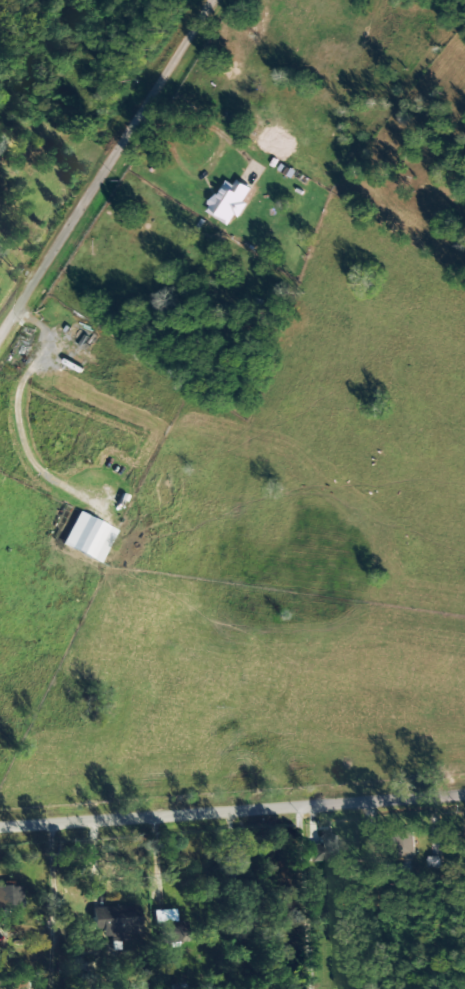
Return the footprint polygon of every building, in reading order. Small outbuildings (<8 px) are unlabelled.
[(224,180),(206,213),(228,225),(234,215),(238,218),(246,205),(242,203),(251,189),(236,181),(233,186),(224,180)] [(61,545),(100,563),(115,530),(76,512),(61,545)] [(318,844),(307,845),(308,862),(337,861),(336,830),(318,830),(318,844)] [(21,908),(20,885),(0,885),(0,909),(21,908)] [(91,908),(92,929),(102,929),(102,941),(130,940),(129,913),(123,914),(123,906),(91,908)] [(187,942),(186,921),(175,922),(175,910),(155,910),(156,943),(187,942)]
